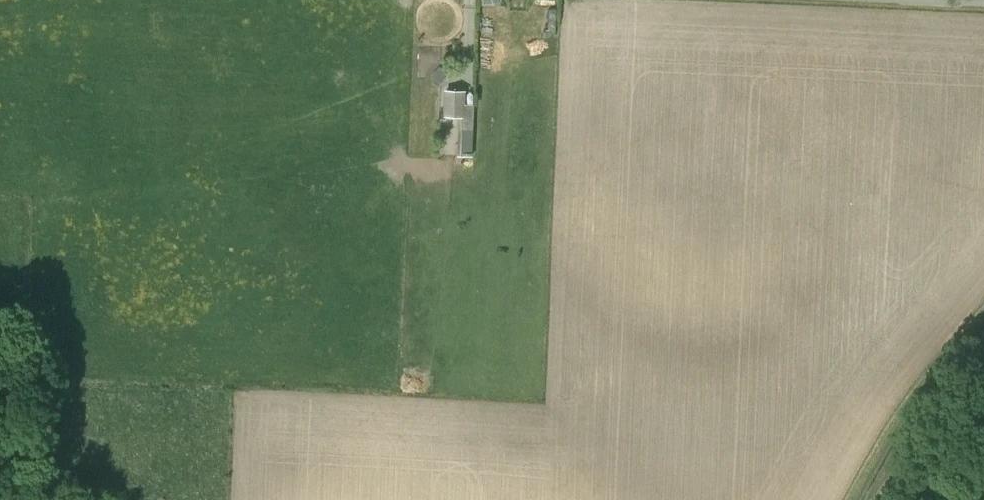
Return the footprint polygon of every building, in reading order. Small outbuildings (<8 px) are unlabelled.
[(465,90),(443,90),(442,116),(458,116),(457,155),(471,156),(473,104),(464,104),(465,90)]
